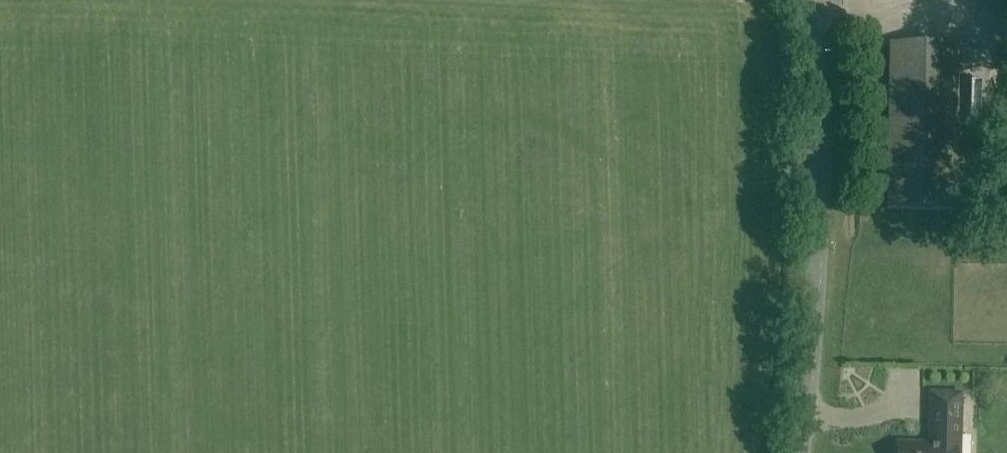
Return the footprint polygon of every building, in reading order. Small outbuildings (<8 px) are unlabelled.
[(958,45),(890,44),(887,208),(955,209),(958,45)] [(928,443),(899,443),(898,452),(960,452),(962,395),(970,395),(970,394),(922,393),(922,394),(929,394),(928,443)]
